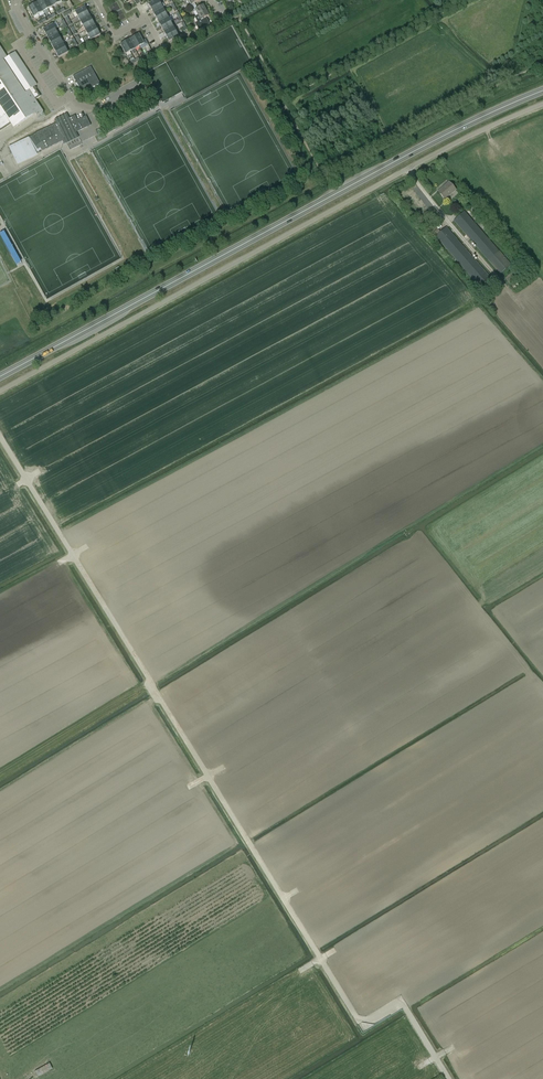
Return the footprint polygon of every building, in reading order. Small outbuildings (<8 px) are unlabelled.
[(43,0),(42,0),(38,2),(43,12),(48,9),(43,0)] [(49,0),(43,0),(48,9),(53,7),(49,0)] [(161,3),(159,0),(156,0),(148,4),(151,9),(161,3)] [(191,5),(189,6),(191,9),(196,6),(195,3),(200,0),(189,0),(191,5)] [(43,12),(38,2),(33,5),(39,14),(43,12)] [(161,3),(151,9),(154,13),(163,8),(161,3)] [(39,14),(33,5),(29,8),(34,17),(39,14)] [(198,9),(196,6),(191,9),(192,12),(196,10),(198,15),(206,11),(204,6),(198,9)] [(78,17),(88,12),(85,7),(75,12),(78,17)] [(166,13),(163,8),(154,13),(156,18),(166,13)] [(206,11),(198,15),(201,20),(198,22),(194,24),(196,27),(199,25),(205,22),(204,19),(209,16),(206,11)] [(90,16),(88,12),(78,17),(80,22),(90,16)] [(168,17),(166,13),(156,18),(159,23),(168,17)] [(93,21),(90,16),(80,22),(83,26),(93,21)] [(171,22),(168,17),(159,23),(161,27),(171,22)] [(95,26),(93,21),(83,26),(86,31),(95,26)] [(174,27),(171,22),(161,27),(164,32),(174,27)] [(46,34),(56,29),(53,24),(43,30),(46,34)] [(98,30),(95,26),(86,31),(88,36),(98,30)] [(176,31),(174,27),(164,32),(167,37),(176,31)] [(56,29),(46,34),(49,39),(58,34),(56,29)] [(101,35),(98,30),(88,36),(91,41),(101,35)] [(176,31),(167,37),(169,42),(179,36),(176,31)] [(58,34),(49,39),(51,44),(61,38),(58,34)] [(139,34),(135,37),(140,47),(145,44),(144,43),(146,42),(145,40),(143,41),(139,34)] [(63,37),(61,38),(51,44),(54,48),(63,43),(66,42),(63,37)] [(140,47),(135,37),(130,39),(135,49),(140,47)] [(130,39),(125,42),(131,52),(135,49),(130,39)] [(131,52),(125,42),(120,45),(126,54),(131,52)] [(66,48),(63,43),(54,48),(56,53),(66,48)] [(0,132),(11,124),(14,128),(36,114),(38,117),(44,113),(35,100),(41,97),(34,87),(37,85),(16,53),(8,58),(0,47),(0,131),(0,132)] [(69,53),(66,48),(56,53),(59,58),(69,53)] [(91,67),(73,77),(83,94),(101,84),(91,67)] [(29,138),(9,147),(12,153),(17,163),(36,153),(39,151),(38,149),(40,148),(42,151),(63,141),(64,144),(66,143),(78,137),(79,137),(77,133),(91,125),(87,116),(78,120),(75,116),(70,118),(68,114),(67,115),(55,121),(57,123),(37,133),(30,138),(29,138)] [(438,191),(445,199),(456,190),(449,182),(438,191)] [(473,204),(469,208),(473,213),(478,210),(473,204)] [(511,265),(499,251),(465,211),(453,220),(488,260),(500,275),(511,265)] [(479,286),(490,277),(446,226),(440,232),(436,227),(431,231),(435,236),(479,286)] [(4,231),(0,233),(0,235),(17,265),(21,262),(4,231)] [(510,284),(520,276),(515,270),(505,278),(510,284)] [(521,276),(511,285),(516,291),(526,283),(521,276)] [(50,1063),(34,1072),(38,1077),(53,1069),(50,1063)]
